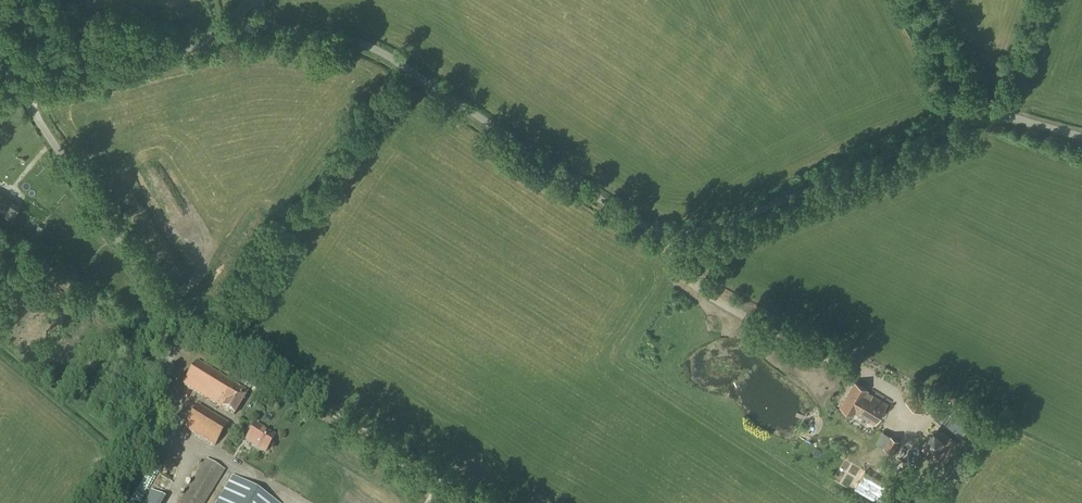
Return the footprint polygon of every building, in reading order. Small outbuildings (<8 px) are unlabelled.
[(233,415),(247,392),(196,361),(183,384),(233,415)] [(868,391),(854,383),(839,407),(853,416),(854,414),(875,426),(888,405),(874,397),(875,395),(868,391)] [(214,447),(228,425),(197,405),(183,428),(214,447)] [(265,452),(274,437),(254,425),(245,440),(265,452)] [(893,453),(900,441),(889,435),(882,447),(893,453)] [(225,471),(205,459),(178,502),(205,502),(225,471)] [(232,475),(215,502),(277,502),(232,475)] [(165,499),(149,490),(142,502),(162,502),(165,499)]
